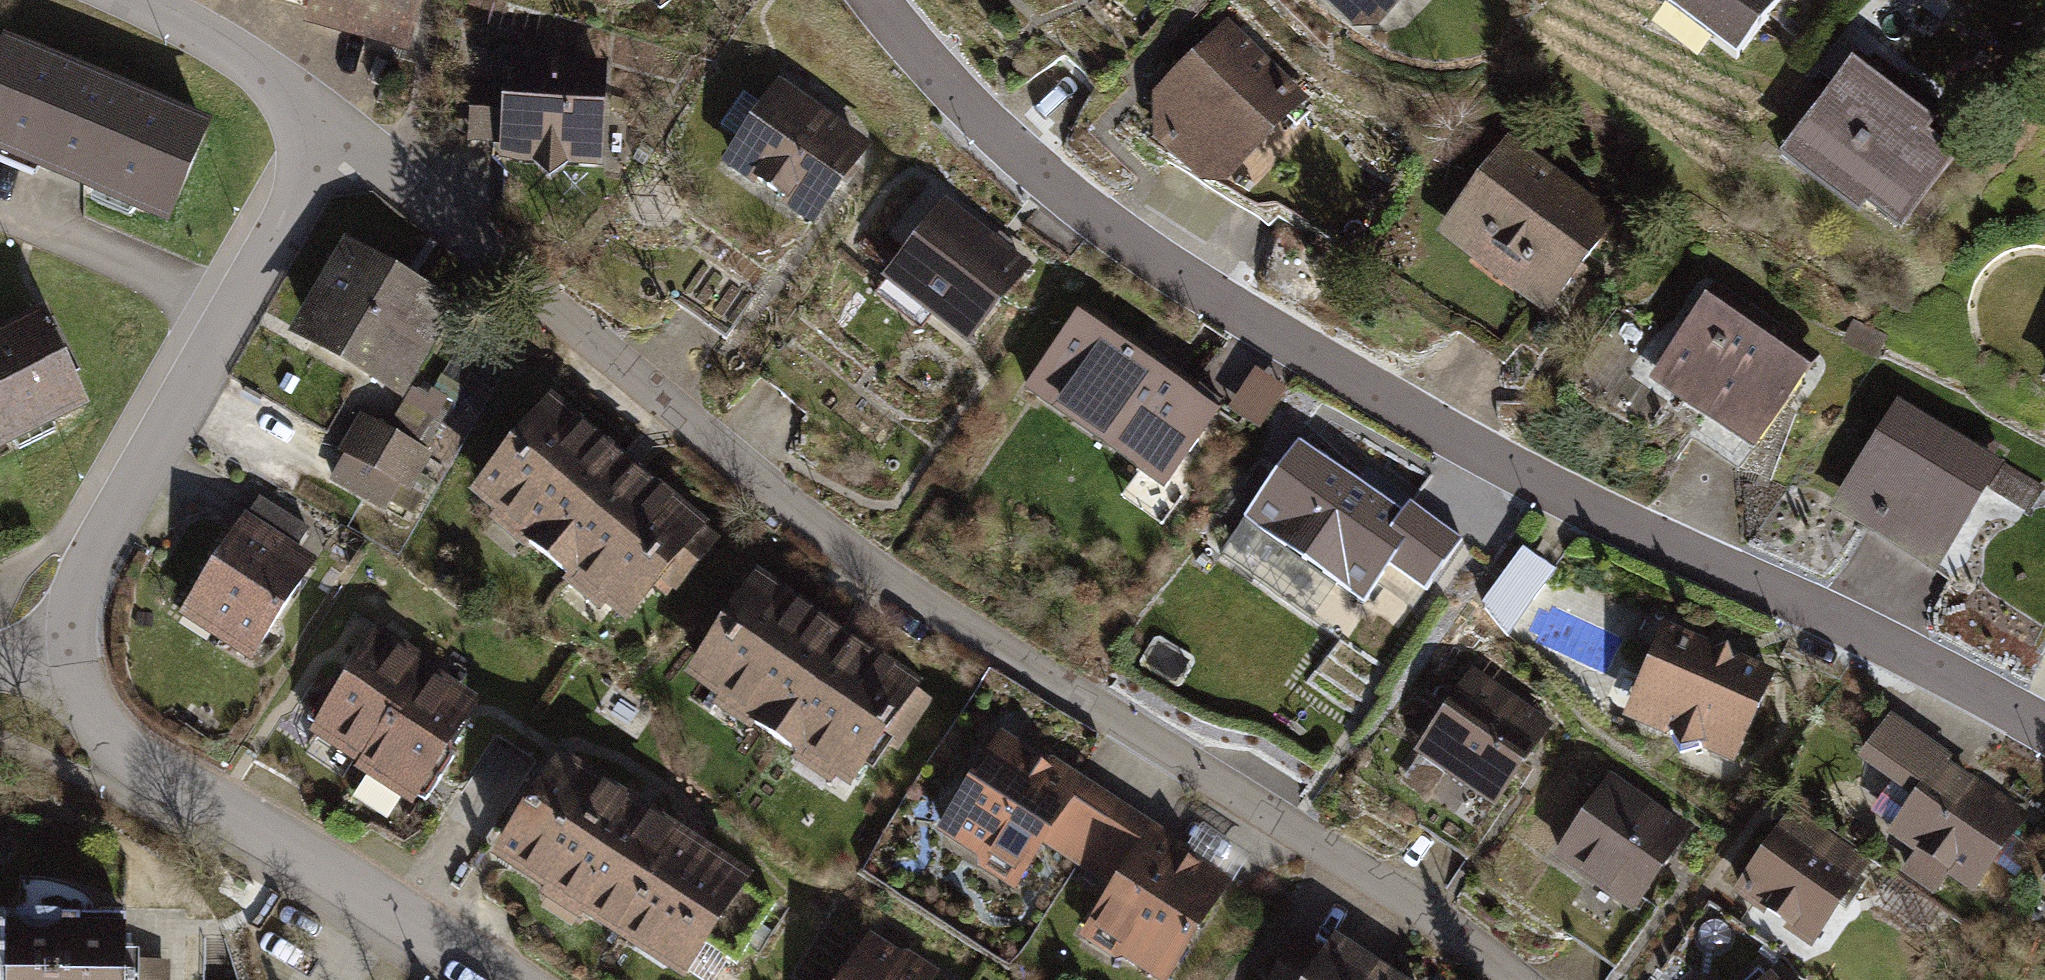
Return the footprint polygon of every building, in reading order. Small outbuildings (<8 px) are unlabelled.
[(301,2),(299,22),(396,55),(412,0),(296,0),(301,2)] [(652,9),(672,0),(638,0),(652,9)] [(1357,37),(1389,0),(1314,0),(1357,37)] [(1724,55),(1766,0),(1652,0),(1724,55)] [(1296,102),(1219,17),(1140,93),(1140,140),(1203,190),(1296,102)] [(0,38),(0,159),(158,226),(202,123),(0,38)] [(600,59),(497,54),(496,94),(495,146),(494,159),(526,162),(542,179),(563,165),(593,164),(600,59)] [(1952,137),(1843,58),(1770,152),(1848,210),(1859,202),(1893,225),(1952,137)] [(865,143),(774,79),(717,160),(808,224),(865,143)] [(462,145),(495,146),(496,94),(462,95),(462,145)] [(1619,209),(1504,130),(1430,237),(1544,316),(1619,209)] [(1026,264),(938,195),(876,274),(964,342),(1026,264)] [(458,316),(353,250),(295,341),(400,407),(458,316)] [(1802,351),(1699,283),(1638,376),(1740,443),(1802,351)] [(42,303),(0,324),(0,442),(89,400),(42,303)] [(1205,407),(1068,313),(1017,386),(1154,481),(1205,407)] [(1846,320),(1833,344),(1866,361),(1879,337),(1846,320)] [(2032,377),(2044,382),(2044,346),(2032,377)] [(1242,367),(1215,408),(1241,424),(1267,383),(1242,367)] [(1984,460),(1886,400),(1823,503),(1921,563),(1984,460)] [(723,542),(566,409),(481,508),(639,641),(723,542)] [(432,462),(361,422),(330,478),(401,518),(432,462)] [(1389,507),(1283,432),(1221,519),(1353,613),(1378,578),(1413,602),(1459,537),(1398,494),(1389,507)] [(265,487),(180,618),(250,663),(321,554),(299,540),(313,518),(265,487)] [(1547,571),(1512,548),(1470,605),(1501,639),(1547,571)] [(921,676),(760,571),(682,672),(850,787),(921,676)] [(1765,671),(1654,621),(1612,714),(1724,764),(1765,671)] [(373,624),(305,731),(362,766),(429,658),(373,624)] [(429,658),(362,766),(418,801),(485,693),(429,658)] [(1545,724),(1462,666),(1403,751),(1487,808),(1545,724)] [(1947,753),(1881,708),(1846,759),(1902,798),(1879,832),(1908,852),(1896,871),(1925,890),(1937,872),(1965,891),(2019,813),(1943,760),(1947,753)] [(1077,859),(1112,800),(993,730),(932,834),(1025,888),(1051,844),(1077,859)] [(574,744),(497,859),(681,979),(686,979),(761,867),(574,744)] [(1686,830),(1606,771),(1543,856),(1623,915),(1686,830)] [(1077,859),(1111,879),(1081,930),(1165,979),(1169,979),(1233,871),(1112,800),(1077,859)] [(1860,860),(1783,806),(1722,892),(1799,946),(1860,860)] [(2032,882),(2044,888),(2044,865),(2032,882)] [(115,927),(0,927),(0,979),(115,979),(115,927)] [(864,933),(833,979),(928,979),(930,976),(864,933)] [(1330,936),(1301,979),(1397,979),(1330,936)] [(1763,965),(1747,979),(1777,979),(1763,965)]
